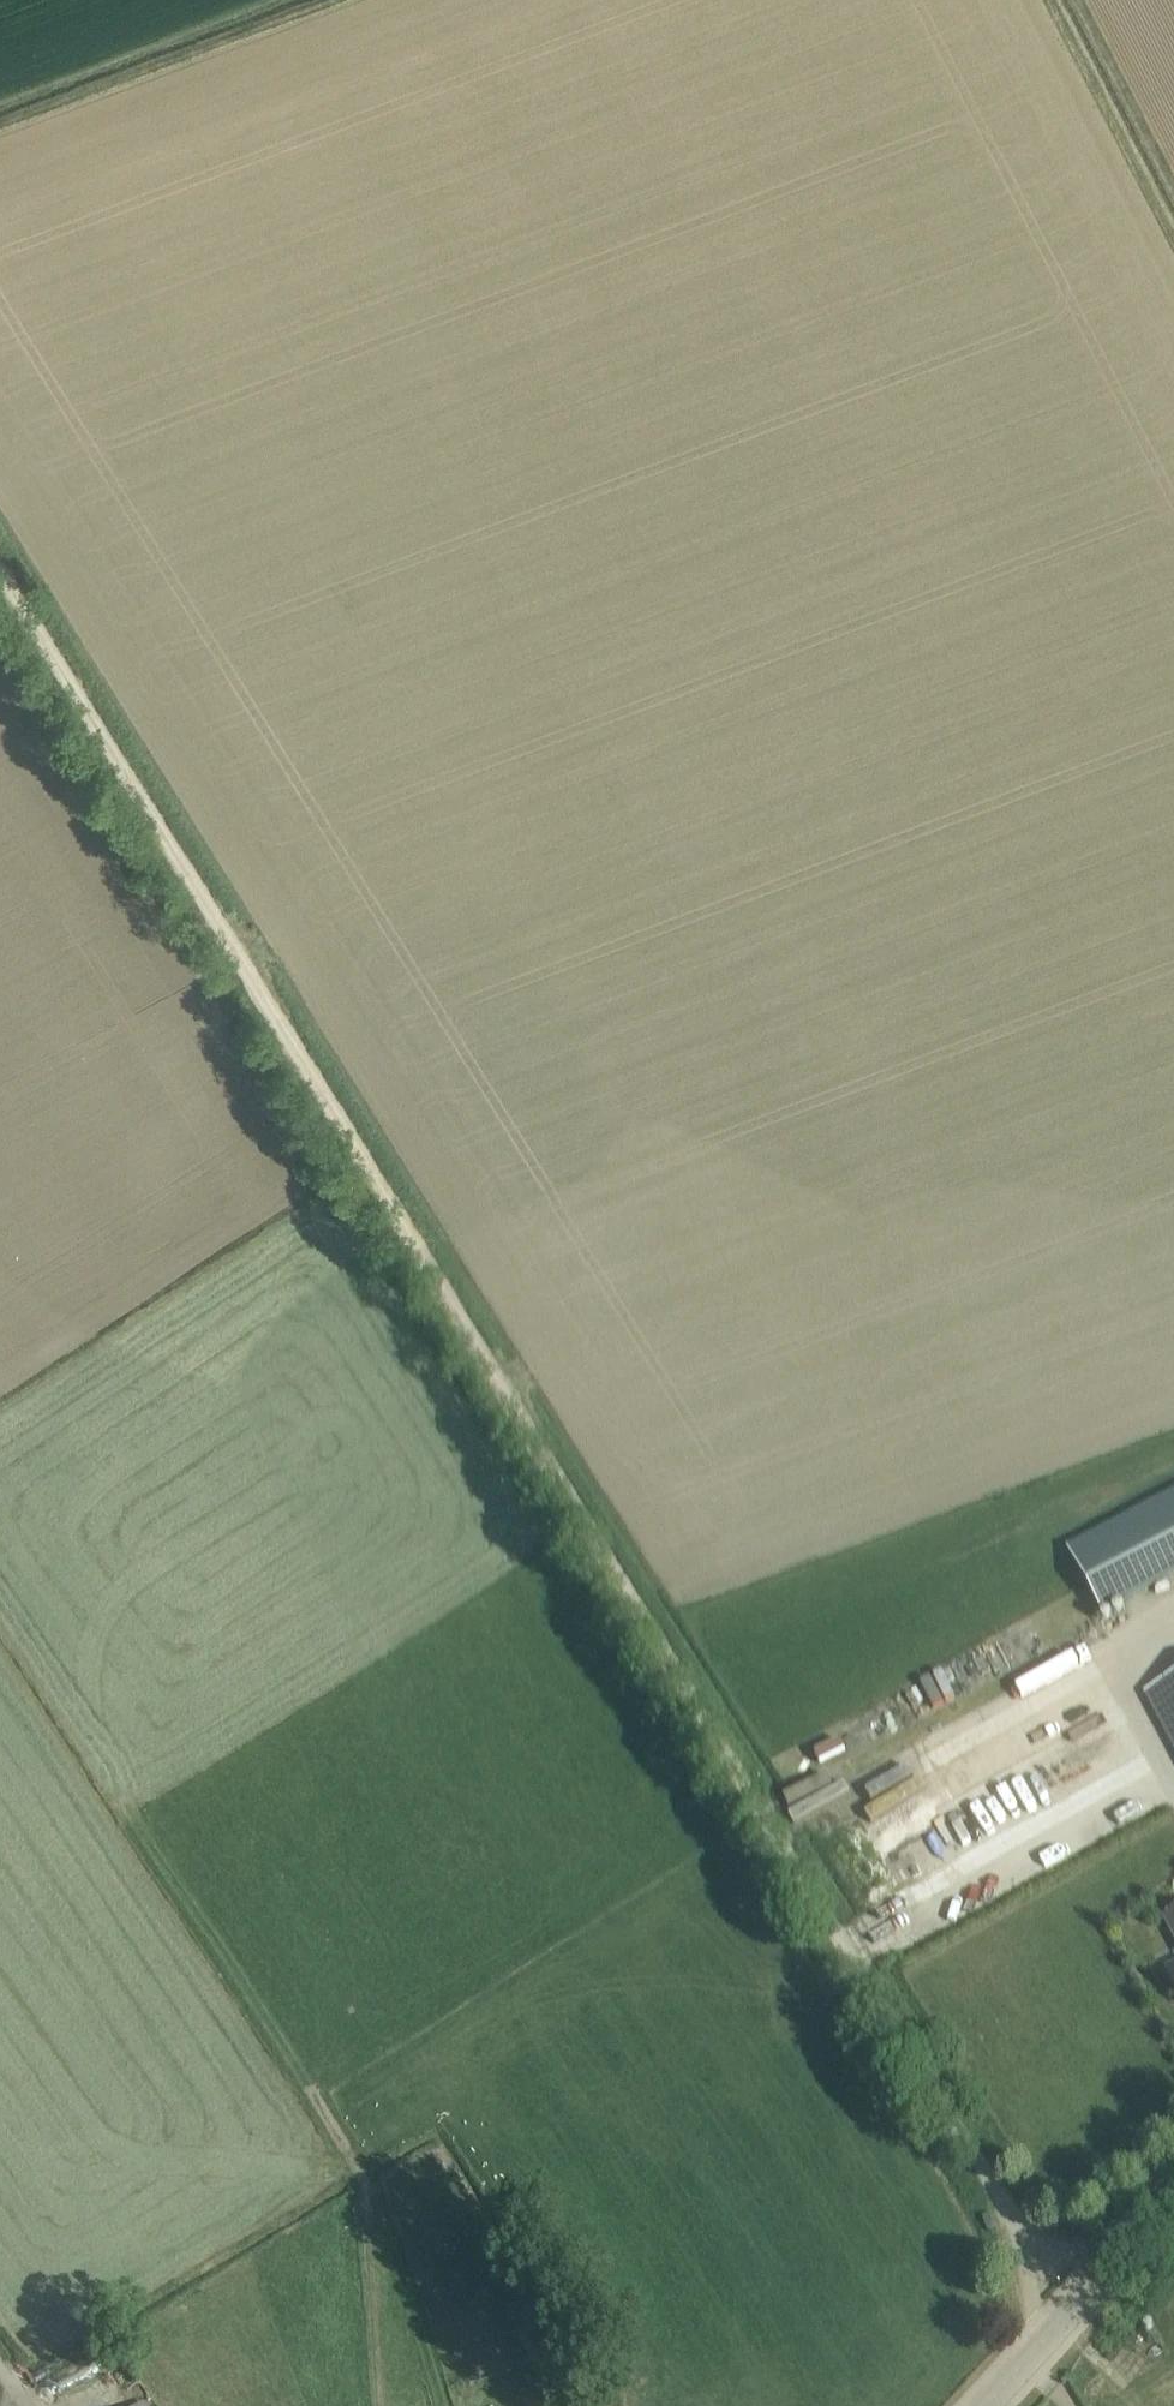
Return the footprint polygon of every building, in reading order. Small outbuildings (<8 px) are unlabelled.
[(1099,1609),(1173,1569),(1173,1488),(1065,1545),(1099,1609)] [(1145,1692),(1173,1746),(1173,1676),(1145,1692)] [(1163,1918),(1173,1939),(1173,1912),(1163,1918)]
